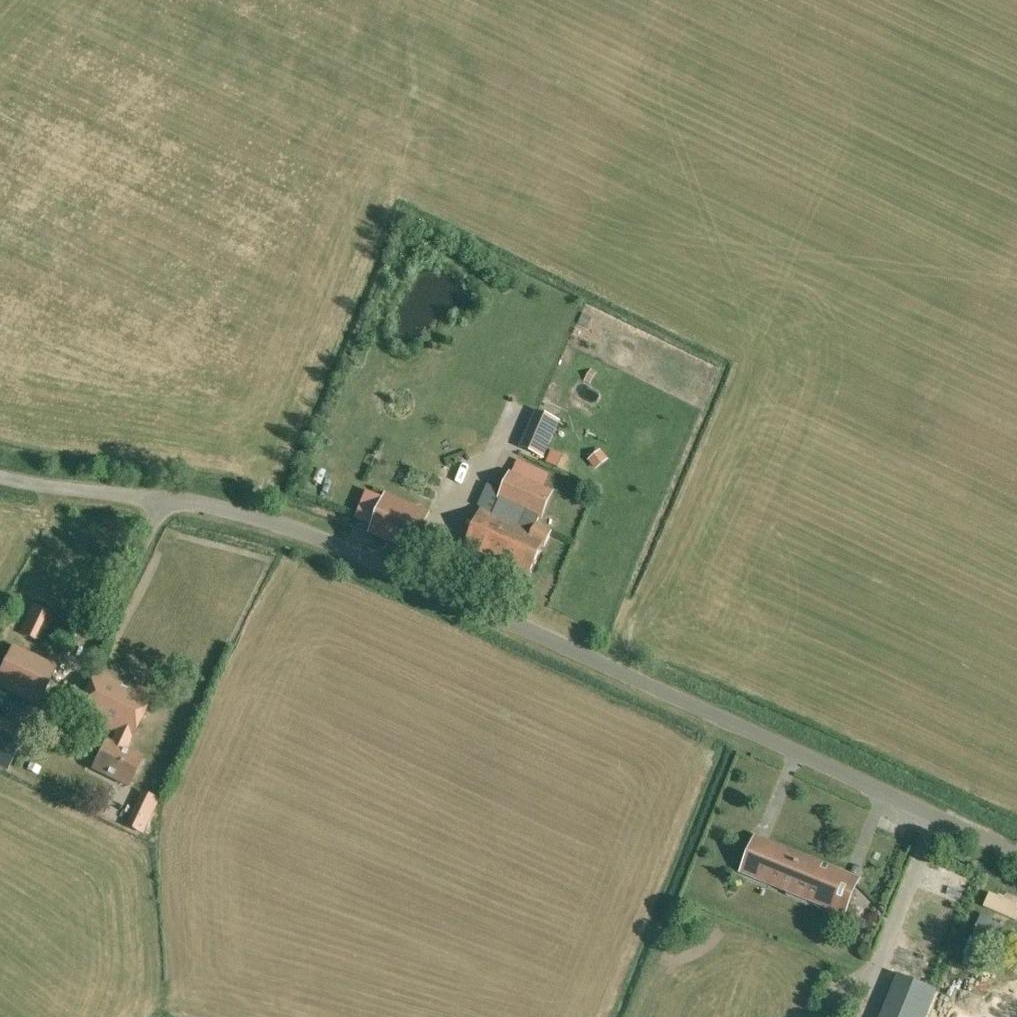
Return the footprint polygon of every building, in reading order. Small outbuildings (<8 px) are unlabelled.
[(482,507),(464,547),(492,559),(491,560),(528,576),(542,545),(545,546),(551,532),(535,525),(539,517),(541,518),(553,491),(510,472),(499,499),(500,499),(494,513),(493,512),(482,507)] [(429,512),(385,494),(369,533),(413,551),(429,512)] [(448,544),(439,562),(471,577),(479,558),(448,544)] [(0,674),(0,687),(38,705),(56,666),(14,645),(13,647),(0,674)] [(150,698),(95,672),(76,712),(117,732),(111,744),(105,741),(92,769),(128,786),(142,758),(124,750),(129,738),(130,738),(150,698)] [(0,756),(11,761),(25,732),(14,727),(0,756)] [(157,800),(143,793),(127,825),(142,832),(157,800)] [(748,849),(745,858),(758,863),(755,872),(789,885),(787,890),(807,898),(809,894),(833,903),(836,895),(852,901),(855,893),(839,886),(845,874),(801,856),(767,842),(762,855),(748,849)] [(936,990),(898,975),(882,1016),(925,1016),(936,990)]
